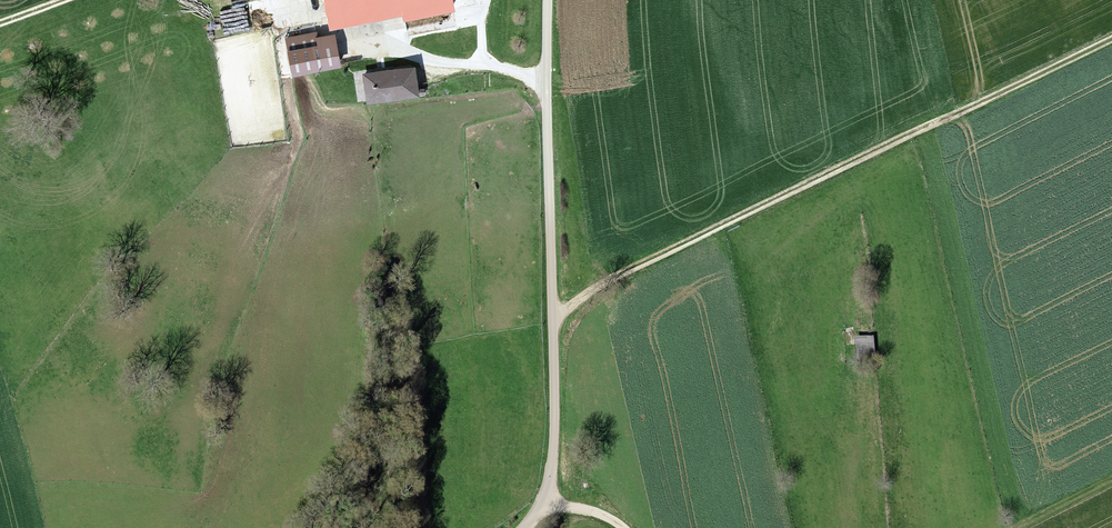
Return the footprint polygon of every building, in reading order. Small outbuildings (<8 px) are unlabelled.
[(329,31),(403,15),(405,25),(454,15),(451,0),(323,0),(329,31)] [(288,56),(317,51),(315,36),(285,41),(288,56)] [(317,51),(288,56),(292,81),(338,72),(334,48),(317,51)] [(414,74),(363,79),(366,106),(417,100),(414,74)] [(873,339),(855,339),(855,357),(873,357),(873,339)]
